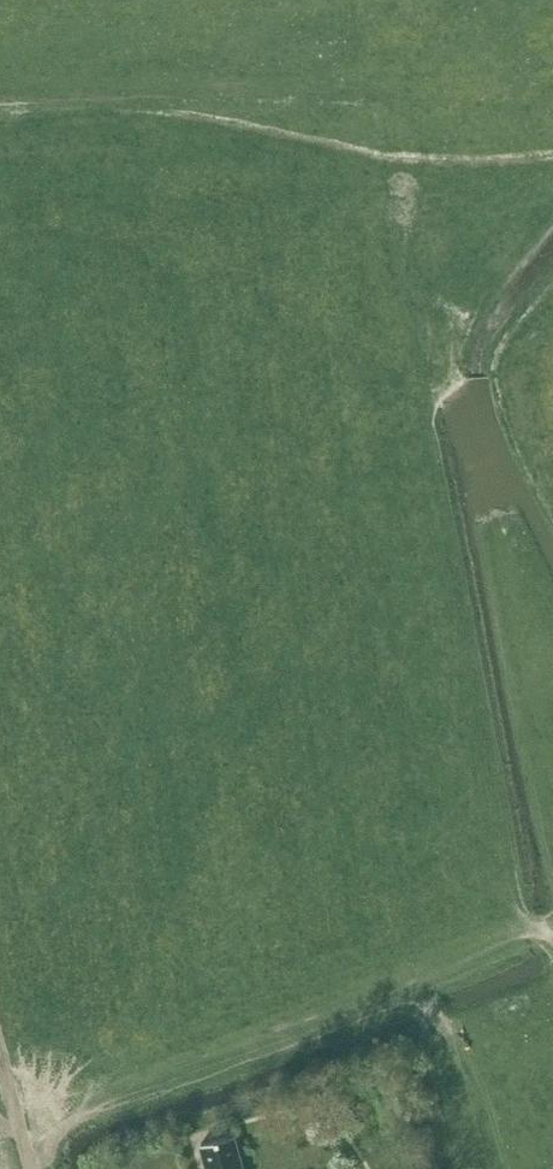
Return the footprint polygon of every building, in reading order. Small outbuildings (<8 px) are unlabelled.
[(234,1136),(201,1144),(207,1168),(243,1168),(234,1136)]
